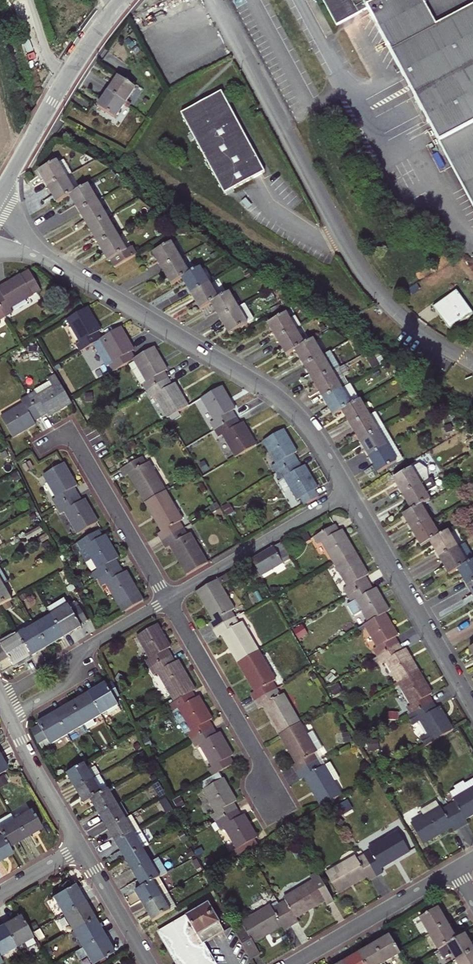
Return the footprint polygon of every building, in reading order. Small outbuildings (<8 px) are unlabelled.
[(358,13),(355,8),(351,0),(322,0),(336,25),(358,13)] [(363,3),(366,9),(472,207),(472,0),(362,0),(363,3)] [(355,8),(358,13),(366,9),(363,3),(355,8)] [(118,77),(107,92),(124,103),(126,100),(134,88),(118,77)] [(124,103),(107,92),(97,107),(114,118),(122,106),(124,103)] [(195,105),(180,114),(222,194),(263,172),(220,92),(196,103),(195,105)] [(38,172),(47,188),(65,177),(71,173),(62,158),(38,172)] [(65,177),(47,188),(56,204),(69,196),(74,193),(65,177)] [(69,196),(79,212),(97,202),(87,186),(74,193),(69,196)] [(97,202),(79,212),(88,228),(106,218),(97,202)] [(106,218),(88,228),(98,245),(116,234),(106,218)] [(116,234),(98,245),(108,262),(110,261),(114,268),(135,255),(131,248),(126,251),(116,234)] [(152,254),(161,269),(178,258),(169,243),(152,254)] [(161,269),(170,285),(181,279),(188,275),(178,258),(161,269)] [(181,279),(190,294),(207,284),(198,269),(188,275),(181,279)] [(3,313),(4,316),(11,312),(10,309),(32,295),(20,275),(0,287),(0,308),(3,313)] [(190,294),(200,310),(210,304),(217,300),(207,284),(190,294)] [(454,291),(429,304),(443,329),(467,315),(454,291)] [(228,294),(217,300),(210,304),(219,320),(237,310),(228,294)] [(76,344),(80,351),(93,343),(100,339),(101,339),(97,332),(100,331),(86,308),(66,319),(79,342),(76,344)] [(246,325),(237,310),(219,320),(228,335),(246,325)] [(267,324),(277,340),(294,330),(285,314),(267,324)] [(101,339),(100,339),(113,362),(109,364),(113,370),(133,359),(133,358),(130,352),(133,350),(120,328),(101,339)] [(295,351),(304,346),(294,330),(277,340),(286,356),(295,351)] [(106,366),(109,364),(113,362),(100,339),(93,343),(106,366)] [(295,351),(304,367),(322,357),(312,341),(304,346),(295,351)] [(133,359),(134,362),(145,381),(142,383),(146,390),(166,379),(163,373),(166,370),(153,347),(133,358),(133,359)] [(304,367),(314,383),(338,369),(328,353),(322,357),(304,367)] [(139,385),(142,383),(145,381),(134,362),(128,365),(139,385)] [(314,383),(323,398),(340,388),(346,384),(338,369),(314,383)] [(33,391),(34,392),(36,396),(59,383),(54,374),(46,378),(49,381),(33,391)] [(171,386),(166,379),(146,390),(150,398),(154,395),(167,418),(187,406),(174,384),(171,386)] [(28,396),(40,417),(47,413),(48,416),(71,403),(59,383),(36,396),(34,392),(28,396)] [(346,384),(340,388),(351,406),(360,401),(359,400),(349,383),(346,384)] [(221,386),(201,398),(214,421),(210,423),(214,430),(235,418),(231,412),(234,410),(221,386)] [(333,416),(342,411),(351,406),(340,388),(323,398),(333,416)] [(40,417),(28,396),(21,400),(23,404),(0,417),(12,437),(35,424),(33,421),(40,417)] [(342,411),(351,427),(369,416),(360,401),(351,406),(342,411)] [(384,428),(375,413),(369,416),(377,431),(384,428)] [(351,427),(360,442),(377,431),(369,416),(351,427)] [(222,435),(235,457),(255,445),(241,422),(238,424),(235,418),(214,430),(218,437),(222,435)] [(384,428),(377,431),(387,447),(393,444),(384,428)] [(282,429),(263,441),(275,463),(272,466),(276,473),(296,461),(293,454),(296,453),(282,429)] [(360,442),(369,458),(387,447),(377,431),(360,442)] [(397,451),(393,444),(387,447),(391,454),(397,451)] [(396,463),(391,454),(387,447),(369,458),(378,473),(396,463)] [(128,474),(145,503),(165,491),(148,462),(145,464),(141,457),(120,469),(124,476),(128,474)] [(296,461),(276,473),(280,480),(283,477),(297,500),(300,498),(304,504),(317,496),(313,490),(316,489),(303,465),(300,467),(296,461)] [(63,463),(43,475),(56,497),(52,500),(56,506),(77,494),(73,488),(76,487),(63,463)] [(393,479),(402,495),(419,484),(427,480),(426,469),(418,464),(393,479)] [(402,495),(411,510),(420,505),(429,500),(419,484),(402,495)] [(157,533),(161,540),(182,528),(179,522),(182,520),(165,491),(145,503),(161,531),(157,533)] [(81,501),(77,494),(56,506),(61,514),(64,512),(77,534),(97,523),(84,499),(81,501)] [(402,515),(412,531),(430,521),(420,505),(411,510),(402,515)] [(412,531),(421,547),(429,542),(439,537),(430,521),(412,531)] [(327,553),(333,564),(354,552),(341,530),(338,532),(333,525),(313,537),(317,545),(314,547),(320,557),(327,553)] [(186,574),(206,562),(189,533),(186,535),(182,528),(161,540),(166,548),(170,546),(186,574)] [(101,537),(98,530),(77,542),(81,550),(85,548),(97,570),(94,572),(98,578),(119,566),(115,560),(118,558),(104,535),(101,537)] [(429,542),(439,558),(456,548),(447,532),(439,537),(429,542)] [(293,561),(284,542),(251,558),(260,576),(293,561)] [(464,544),(456,548),(466,565),(472,561),(472,560),(464,544)] [(439,558),(448,575),(458,569),(466,565),(456,548),(439,558)] [(354,552),(333,564),(346,586),(342,588),(347,595),(368,583),(364,576),(367,574),(354,552)] [(467,586),(472,582),(472,561),(466,565),(458,569),(467,586)] [(122,573),(119,566),(98,578),(102,585),(105,583),(122,612),(142,600),(125,571),(122,573)] [(216,580),(197,592),(213,620),(209,622),(213,629),(234,617),(230,611),(233,609),(216,580)] [(361,611),(368,622),(384,613),(388,611),(375,588),(372,590),(368,583),(347,595),(351,602),(346,605),(353,616),(361,611)] [(2,585),(0,586),(0,606),(10,600),(2,585)] [(63,600),(48,609),(51,616),(67,606),(63,600)] [(67,606),(51,616),(64,636),(80,626),(79,624),(86,620),(78,607),(72,611),(68,606),(67,606)] [(368,622),(363,625),(377,647),(373,650),(377,656),(398,644),(394,638),(397,636),(384,613),(368,622)] [(34,626),(47,646),(64,636),(51,616),(34,626)] [(234,617),(213,629),(217,637),(221,635),(238,663),(249,657),(258,651),(241,623),(238,624),(234,617)] [(145,660),(150,668),(170,656),(167,649),(170,647),(157,625),(136,637),(149,658),(145,660)] [(34,626),(18,636),(30,656),(47,646),(34,626)] [(30,656),(18,636),(1,646),(4,652),(0,654),(0,668),(2,671),(12,664),(14,666),(30,656)] [(385,662),(397,683),(418,671),(405,649),(401,651),(398,644),(377,656),(381,664),(385,662)] [(250,694),(255,701),(266,695),(276,689),(272,683),(275,681),(258,651),(249,657),(238,663),(254,692),(250,694)] [(174,662),(170,656),(150,668),(154,675),(157,673),(174,702),(192,691),(195,689),(177,660),(174,662)] [(423,708),(431,703),(428,697),(431,694),(418,671),(397,683),(411,706),(407,708),(411,714),(423,708)] [(88,694),(100,715),(117,705),(114,699),(119,696),(112,682),(107,686),(105,684),(88,694)] [(263,706),(279,735),(283,733),(299,723),(283,694),(279,696),(276,689),(266,695),(255,701),(259,708),(263,706)] [(196,698),(192,691),(174,702),(168,705),(184,734),(187,733),(191,740),(212,727),(209,721),(211,719),(198,696),(196,698)] [(71,704),(83,725),(100,715),(88,694),(71,704)] [(411,725),(419,720),(427,734),(419,739),(424,747),(452,730),(439,707),(435,709),(431,703),(423,708),(411,714),(406,717),(411,725)] [(54,714),(66,735),(83,725),(71,704),(54,714)] [(31,731),(38,744),(41,750),(66,735),(54,714),(38,724),(39,726),(31,731)] [(283,733),(279,735),(296,763),(292,765),(296,773),(317,760),(313,754),(316,752),(309,740),(314,736),(305,720),(299,723),(283,733)] [(212,727),(191,740),(195,747),(199,745),(212,767),(208,769),(213,776),(233,764),(230,757),(232,755),(219,733),(216,734),(212,727)] [(304,778),(321,807),(331,801),(341,795),(333,781),(338,778),(329,762),(320,766),(317,760),(296,773),(300,780),(304,778)] [(67,774),(76,789),(92,779),(98,776),(94,768),(87,771),(83,764),(67,774)] [(84,804),(90,800),(100,794),(107,790),(98,776),(92,779),(76,789),(84,804)] [(223,778),(203,790),(216,813),(212,815),(216,822),(237,810),(233,803),(236,801),(223,778)] [(448,806),(460,827),(467,823),(465,819),(472,814),(472,779),(464,784),(462,782),(453,787),(455,789),(450,792),(455,802),(448,806)] [(90,800),(100,815),(116,805),(107,790),(100,794),(90,800)] [(453,831),(460,827),(448,806),(441,810),(435,801),(420,810),(423,816),(410,824),(422,844),(451,827),(453,831)] [(100,815),(108,830),(124,820),(116,805),(100,815)] [(30,810),(13,820),(23,838),(40,828),(30,810)] [(240,816),(237,810),(216,822),(220,829),(224,827),(236,849),(257,837),(244,814),(240,816)] [(0,819),(0,836),(7,848),(23,838),(13,820),(9,814),(0,819)] [(108,830),(116,844),(139,830),(131,816),(124,820),(108,830)] [(116,844),(125,858),(141,849),(148,844),(139,830),(116,844)] [(370,852),(363,856),(375,876),(382,872),(380,869),(409,852),(397,832),(368,848),(370,852)] [(0,836),(0,837),(0,860),(11,854),(7,848),(0,836)] [(141,849),(125,858),(133,873),(150,864),(141,849)] [(369,880),(375,876),(363,856),(357,859),(355,856),(326,874),(337,893),(367,876),(369,880)] [(133,873),(142,888),(158,878),(150,864),(133,873)] [(285,901),(278,905),(291,926),(298,921),(295,918),(324,901),(327,906),(334,902),(317,873),(310,877),(312,881),(284,898),(285,901)] [(135,892),(144,907),(167,893),(158,878),(142,888),(135,892)] [(52,897),(62,914),(83,902),(73,885),(52,897)] [(153,922),(176,908),(167,893),(144,907),(153,922)] [(62,914),(72,931),(92,919),(83,902),(62,914)] [(159,933),(177,963),(214,963),(203,944),(224,932),(208,903),(159,933)] [(242,925),(236,928),(253,958),(260,954),(253,942),(282,926),(284,930),(291,926),(278,905),(272,909),(270,906),(241,922),(242,925)] [(437,908),(425,915),(420,919),(429,934),(446,924),(437,908)] [(19,916),(2,926),(14,947),(32,937),(19,916)] [(92,919),(72,931),(82,948),(102,936),(92,919)] [(446,924),(429,934),(438,950),(446,945),(455,940),(446,924)] [(14,947),(2,926),(0,927),(0,956),(14,947)] [(253,958),(236,928),(234,929),(251,959),(253,958)] [(456,961),(472,951),(472,950),(464,934),(455,940),(446,945),(456,961)] [(102,936),(82,948),(91,963),(93,963),(112,953),(102,936)] [(399,954),(398,952),(389,936),(374,945),(384,963),(399,954)] [(364,963),(382,963),(384,963),(374,945),(358,954),(364,963)] [(456,961),(457,963),(472,963),(472,951),(456,961)] [(358,954),(343,963),(364,963),(358,954)]
